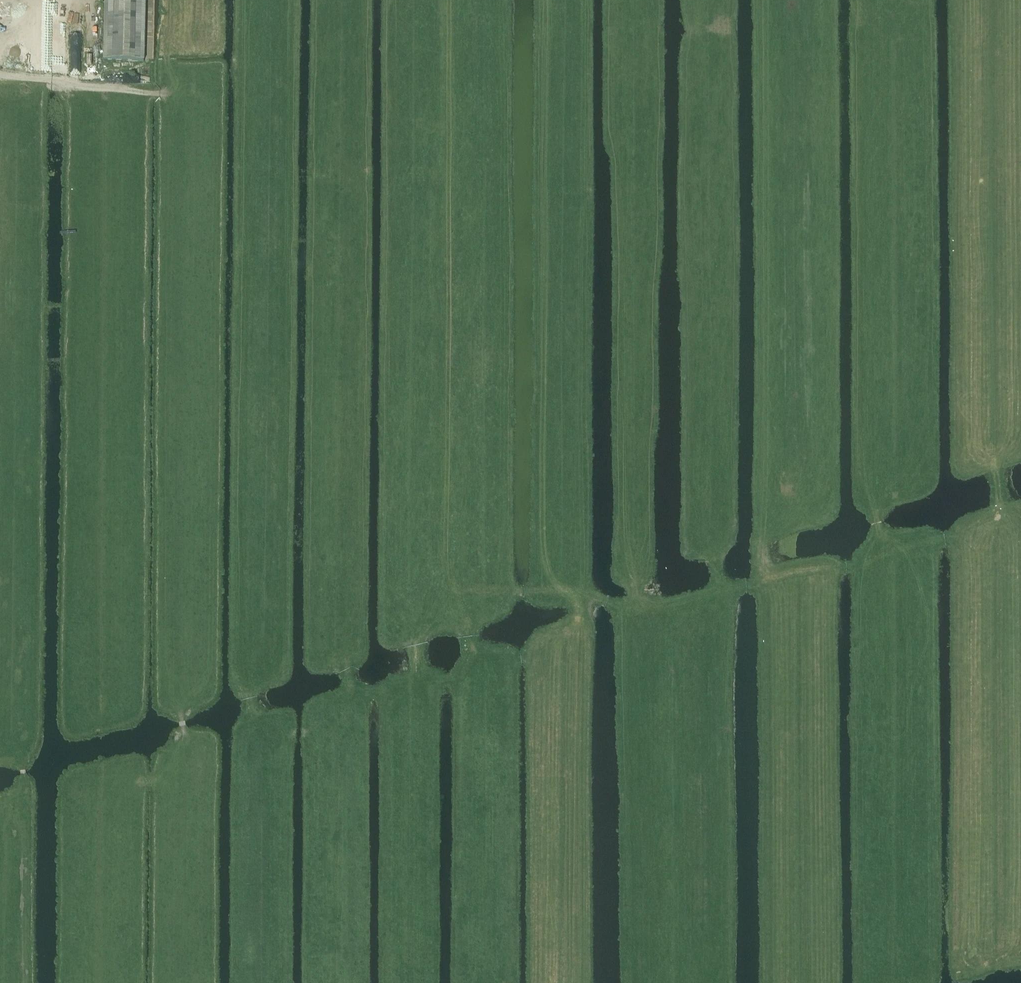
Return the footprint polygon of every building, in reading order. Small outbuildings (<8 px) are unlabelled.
[(103,60),(143,61),(145,0),(104,0),(103,60)]
